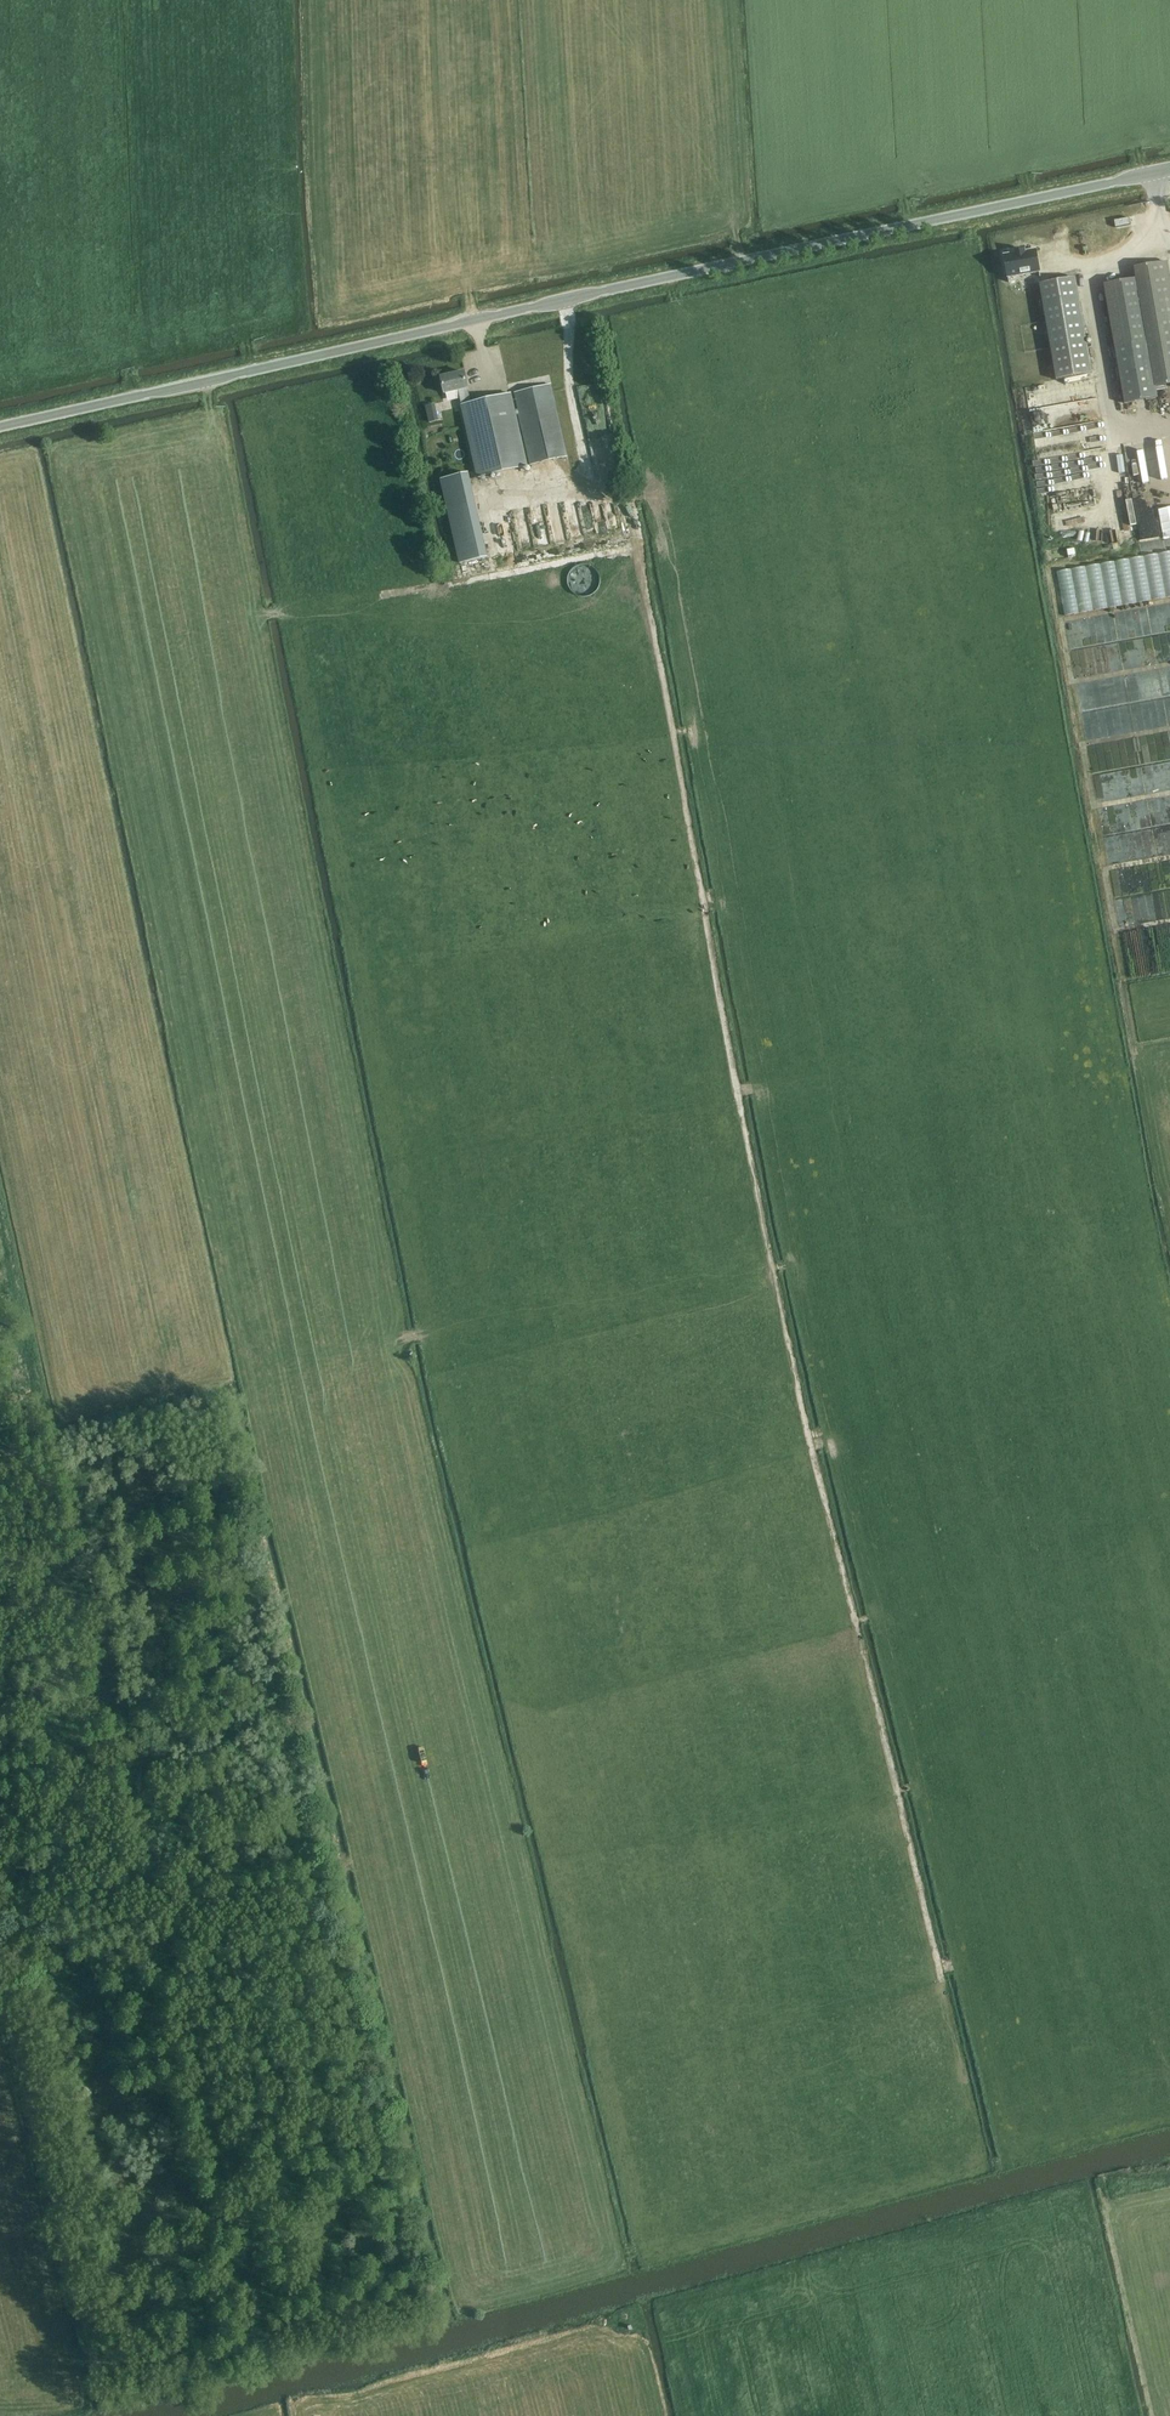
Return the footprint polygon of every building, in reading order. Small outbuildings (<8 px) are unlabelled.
[(1101,233),(1084,234),(1085,249),(1101,248),(1101,233)] [(1034,250),(1002,256),(1006,283),(1039,278),(1034,250)] [(1104,285),(1115,349),(1147,343),(1155,387),(1156,387),(1169,384),(1169,277),(1167,262),(1134,268),(1136,279),(1104,285)] [(1039,284),(1056,380),(1092,373),(1075,278),(1039,284)] [(567,457),(554,397),(551,385),(515,393),(519,409),(515,410),(511,394),(471,403),(467,389),(468,388),(465,372),(441,377),(445,393),(458,390),(461,405),(460,406),(476,478),(528,466),(517,417),(519,416),(530,465),(567,457)] [(430,407),(425,415),(433,420),(438,413),(430,407)] [(1034,422),(1040,456),(1093,448),(1090,431),(1103,429),(1101,422),(1060,428),(1060,421),(1076,419),(1075,412),(1045,416),(1046,420),(1034,422)] [(488,558),(469,473),(440,480),(459,565),(488,558)] [(1151,479),(1140,481),(1143,493),(1154,490),(1151,479)] [(1158,509),(1163,538),(1169,537),(1169,507),(1158,509)] [(1056,568),(1063,613),(1169,598),(1169,552),(1056,568)] [(599,573),(579,565),(572,581),(593,589),(599,573)]
